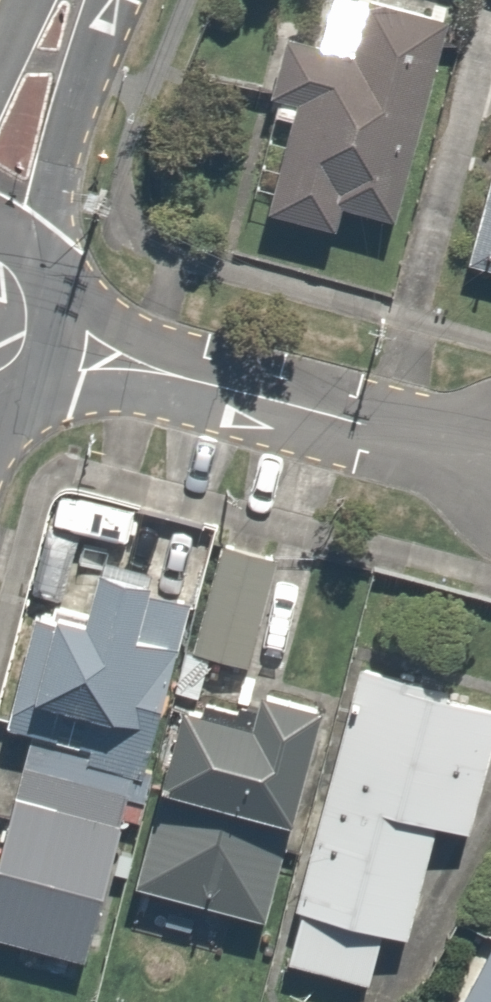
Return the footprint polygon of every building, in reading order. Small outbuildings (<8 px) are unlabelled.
[(428,14),(378,0),(345,0),(331,52),(276,37),(258,102),(282,109),(258,199),(334,220),(339,201),(375,210),(428,14)] [(457,255),(490,264),(490,129),(457,255)] [(184,602),(207,522),(166,510),(148,572),(94,557),(78,614),(45,605),(35,640),(17,635),(0,696),(0,709),(44,721),(32,763),(131,791),(184,602)] [(272,553),(214,539),(186,648),(245,662),(272,553)] [(487,692),(350,660),(279,956),(354,973),(365,929),(396,936),(422,824),(454,831),(487,692)] [(249,913),(300,692),(227,675),(219,707),(165,695),(122,884),(249,913)] [(18,771),(0,834),(0,946),(80,968),(127,802),(28,774),(18,771)] [(462,1001),(490,1001),(490,949),(462,1001)]
